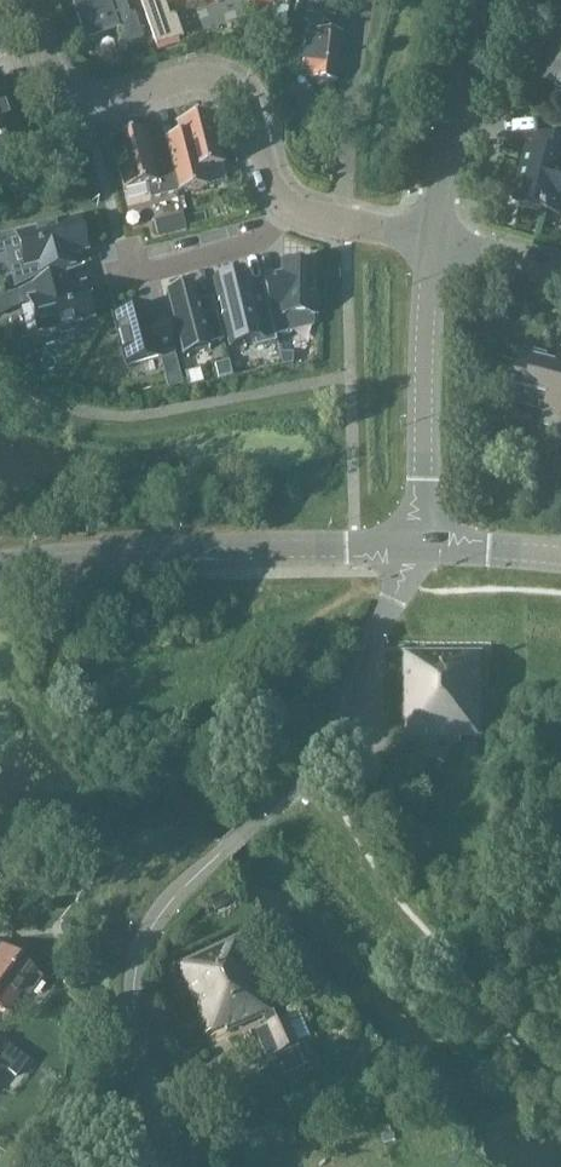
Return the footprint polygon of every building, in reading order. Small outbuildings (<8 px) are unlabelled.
[(79,26),(84,42),(116,31),(122,48),(143,41),(134,15),(129,16),(124,0),(70,0),(79,26)] [(148,26),(155,48),(183,39),(179,26),(175,15),(169,17),(163,0),(139,0),(148,26)] [(266,10),(273,0),(251,0),(266,10)] [(341,36),(322,33),(322,26),(323,23),(329,24),(330,17),(335,17),(336,1),(329,0),(307,0),(306,6),(304,21),(307,21),(307,26),(305,39),(301,39),(299,58),(303,58),(301,74),(313,75),(312,80),(315,80),(315,83),(318,87),(326,88),(330,85),(330,82),(335,82),(341,36)] [(546,81),(560,87),(560,38),(546,81)] [(22,137),(0,77),(0,78),(0,145),(22,137)] [(535,113),(506,114),(506,127),(535,126),(535,113)] [(179,136),(163,140),(177,194),(204,187),(200,171),(222,166),(209,116),(176,124),(179,136)] [(177,194),(163,140),(148,144),(145,132),(111,141),(124,191),(146,186),(150,201),(177,194)] [(516,205),(560,215),(560,213),(560,143),(536,137),(532,152),(529,151),(516,205)] [(167,218),(153,222),(157,236),(171,232),(167,218)] [(15,234),(23,266),(9,269),(13,288),(44,273),(69,267),(67,257),(85,252),(76,220),(44,228),(44,226),(0,238),(15,234)] [(261,281),(262,286),(274,337),(311,328),(311,315),(316,315),(316,294),(311,294),(311,262),(292,262),(292,267),(282,267),(282,276),(261,281)] [(49,277),(19,292),(22,305),(29,303),(37,334),(58,329),(60,334),(75,330),(74,324),(91,320),(81,286),(64,291),(60,274),(49,277)] [(275,343),(274,337),(262,286),(249,289),(245,275),(213,283),(228,348),(253,342),(255,348),(275,343)] [(209,349),(208,344),(222,341),(212,300),(197,303),(193,285),(165,292),(182,356),(209,349)] [(19,292),(5,298),(11,310),(22,305),(19,292)] [(159,359),(158,354),(172,350),(164,320),(150,323),(146,307),(112,316),(126,368),(159,359)] [(559,364),(546,361),(547,356),(525,350),(512,401),(533,407),(534,405),(547,408),(543,426),(560,431),(560,356),(559,364)] [(167,390),(182,386),(179,376),(165,380),(167,390)] [(461,738),(483,738),(482,654),(404,654),(405,742),(461,742),(461,738)] [(262,1015),(272,1011),(239,938),(176,967),(207,1034),(224,1027),(226,1031),(262,1015)] [(5,1014),(20,992),(25,996),(40,977),(34,973),(35,972),(2,947),(1,949),(0,950),(0,1010),(5,1014)] [(277,1021),(272,1011),(262,1015),(288,1073),(319,1059),(297,1012),(277,1021)] [(26,1062),(0,1042),(0,1075),(4,1069),(15,1077),(26,1062)]
